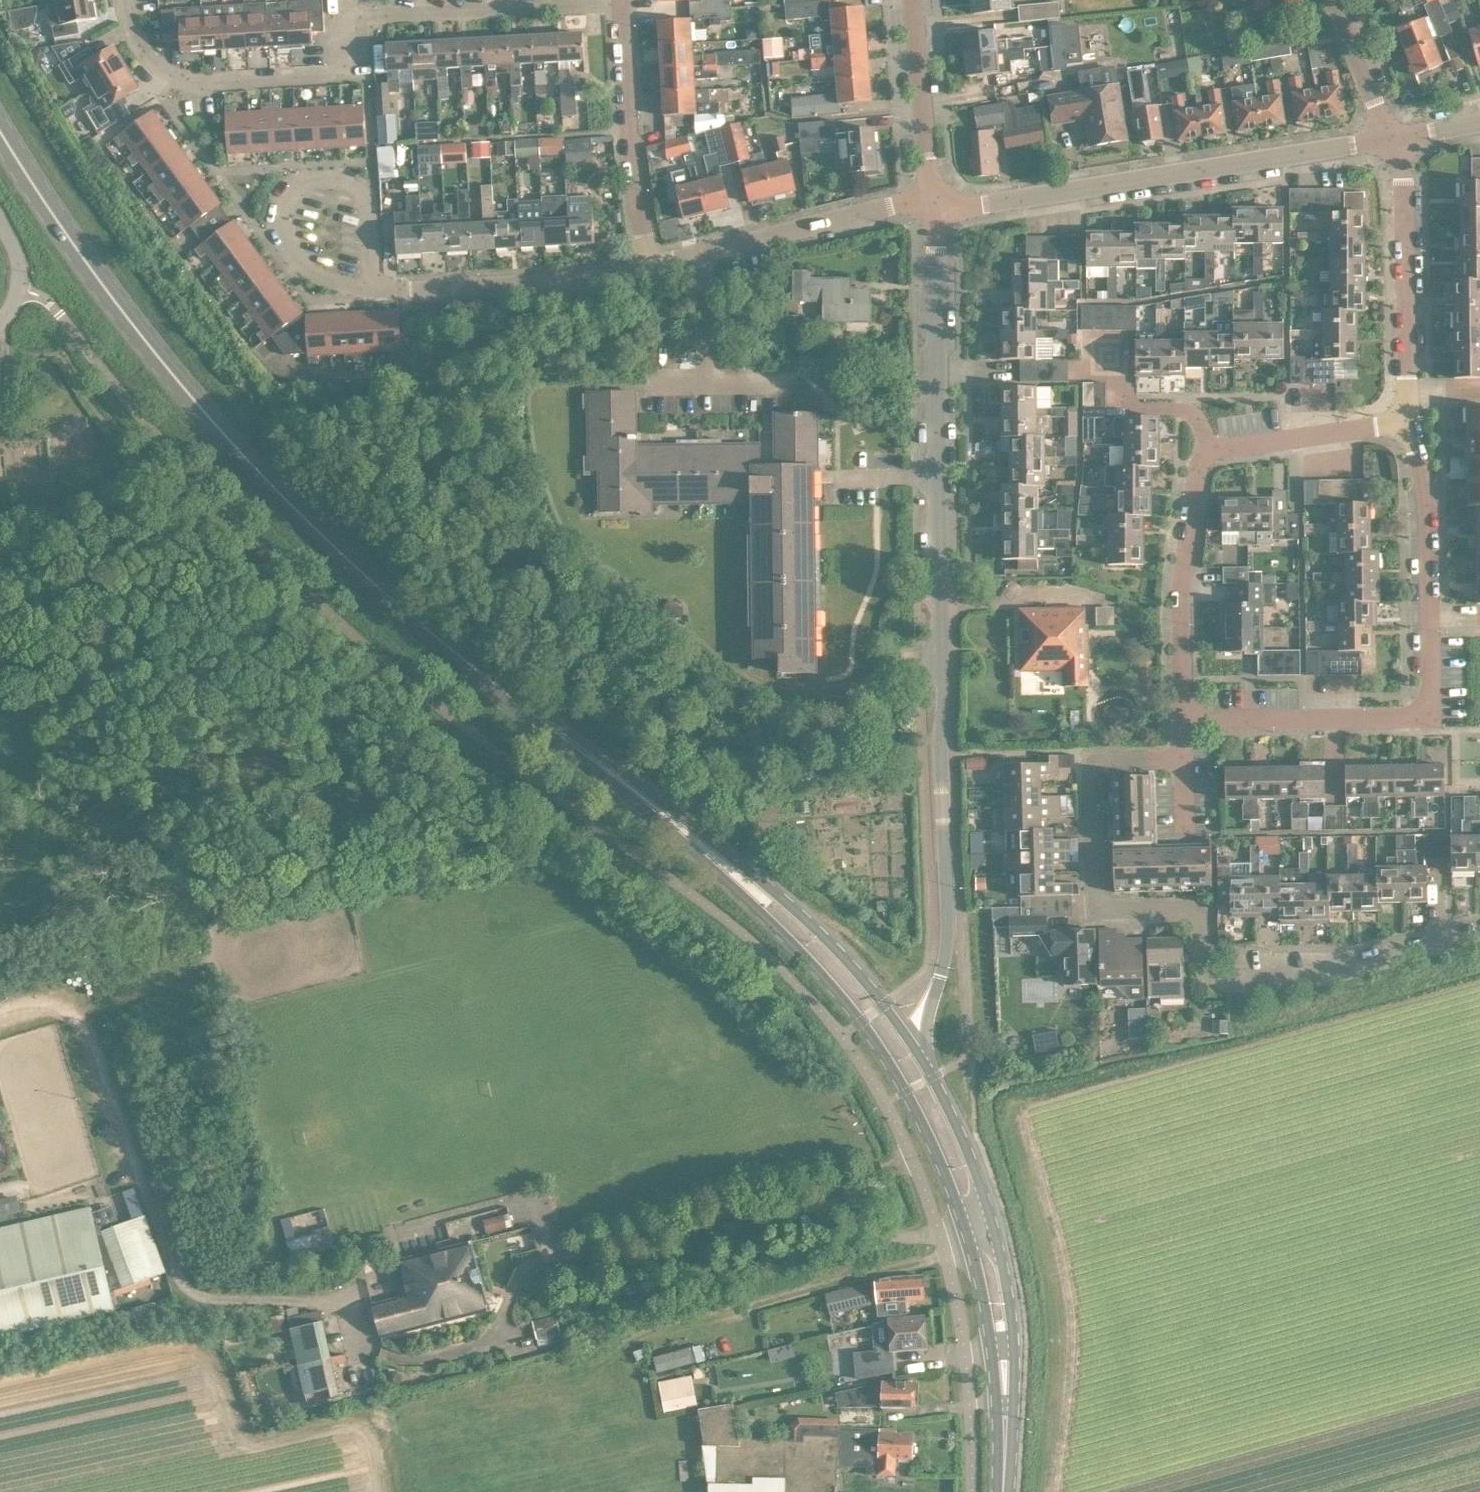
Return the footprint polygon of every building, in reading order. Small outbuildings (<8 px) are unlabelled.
[(53,1),(57,22),(49,24),(51,36),(76,32),(74,20),(96,16),(93,0),(58,0),(53,1)] [(263,0),(241,2),(244,46),(266,45),(263,0)] [(263,0),(266,45),(287,44),(284,0),(271,0),(263,0)] [(287,44),(287,47),(300,47),(300,43),(309,42),(309,31),(321,30),(319,0),(284,0),(287,44)] [(829,18),(831,32),(862,30),(860,5),(828,8),(827,0),(808,0),(782,2),(784,18),(818,15),(819,19),(829,18)] [(970,12),(1011,8),(1010,0),(969,0),(970,12)] [(1251,2),(1255,10),(1260,8),(1271,3),(1274,13),(1287,8),(1299,3),(1298,0),(1254,0),(1253,0),(1253,1),(1251,2)] [(1425,1),(1422,2),(1427,15),(1422,17),(1431,40),(1438,37),(1450,32),(1445,21),(1436,0),(1425,0),(1425,1)] [(241,2),(220,3),(223,47),(244,46),(241,2)] [(1016,21),(1056,17),(1055,2),(1015,6),(1016,21)] [(220,3),(198,4),(201,49),(223,47),(220,3)] [(201,49),(198,4),(172,6),(172,8),(159,9),(161,39),(178,38),(179,50),(201,49)] [(654,20),(656,44),(687,42),(686,28),(705,28),(709,24),(720,23),(719,19),(728,18),(727,6),(685,8),(685,18),(654,20)] [(1240,6),(1228,10),(1231,18),(1243,13),(1240,6)] [(1408,23),(1394,28),(1403,50),(1403,51),(1431,40),(1422,17),(1408,23)] [(1059,20),(1045,21),(1048,45),(1049,51),(1062,50),(1060,23),(1059,20)] [(747,24),(742,31),(742,39),(757,38),(756,24),(747,24)] [(1465,29),(1476,64),(1479,62),(1479,25),(1465,29)] [(977,30),(960,32),(962,53),(979,52),(994,50),(1005,49),(1005,50),(1021,48),(1032,47),(1030,34),(992,38),(992,29),(977,30)] [(809,58),(864,53),(862,30),(831,32),(819,33),(820,45),(808,46),(809,58)] [(567,79),(566,59),(580,58),(578,31),(554,33),(555,60),(559,113),(560,113),(561,124),(571,124),(570,112),(573,112),(571,78),(567,79)] [(1450,32),(1438,37),(1447,59),(1459,54),(1450,32)] [(554,33),(528,34),(530,61),(532,61),(534,93),(545,92),(542,61),(555,60),(554,33)] [(528,34),(505,36),(507,63),(508,63),(509,84),(509,94),(518,94),(518,83),(519,83),(518,62),(530,61),(528,34)] [(1313,34),(1304,35),(1308,65),(1315,65),(1317,64),(1314,42),(1313,34)] [(505,36),(480,37),(481,64),(483,64),(493,64),(507,63),(505,36)] [(480,37),(456,39),(457,66),(458,85),(469,84),(468,65),(481,64),(480,37)] [(776,54),(775,37),(760,38),(761,55),(776,54)] [(447,96),(444,66),(457,66),(456,39),(431,40),(432,67),(434,67),(436,97),(447,96)] [(1286,39),(1266,42),(1268,56),(1278,55),(1289,53),(1286,39)] [(431,40),(407,41),(408,69),(411,68),(412,89),(420,88),(419,68),(432,67),(431,40)] [(1431,40),(1403,51),(1412,73),(1425,68),(1440,62),(1431,40)] [(382,70),(384,70),(385,82),(373,82),(374,115),(375,143),(394,143),(393,113),(388,113),(386,91),(397,90),(397,78),(396,77),(396,69),(408,69),(407,41),(381,43),(382,70)] [(713,52),(687,54),(687,42),(656,44),(657,67),(688,65),(729,62),(758,61),(757,48),(713,50),(713,52)] [(1266,42),(1247,45),(1249,59),(1268,56),(1266,42)] [(59,62),(56,64),(67,82),(81,74),(89,86),(124,66),(111,45),(92,56),(86,46),(80,49),(59,62)] [(1051,68),(1049,51),(1048,45),(1036,46),(1039,69),(1051,68)] [(36,47),(28,52),(33,60),(41,55),(36,47)] [(979,52),(962,53),(964,75),(1007,71),(1006,58),(1022,57),(1021,48),(1005,50),(1005,49),(994,50),(979,52)] [(1234,50),(1220,52),(1222,65),(1235,64),(1234,50)] [(833,66),(834,79),(866,76),(864,53),(809,58),(810,68),(833,66)] [(1183,58),(1186,72),(1200,69),(1196,54),(1183,58)] [(762,62),(762,74),(777,73),(776,60),(762,62)] [(1154,64),(1157,88),(1172,85),(1168,61),(1154,64)] [(657,67),(658,91),(689,89),(689,88),(689,78),(730,76),(729,63),(700,65),(688,65),(657,67)] [(1077,89),(1046,93),(1051,121),(1070,118),(1070,116),(1086,113),(1087,122),(1085,122),(1088,143),(1124,138),(1118,102),(1114,82),(1111,63),(1074,69),(1077,87),(1077,89)] [(493,64),(483,64),(484,85),(494,84),(493,64)] [(1325,87),(1312,88),(1317,117),(1340,113),(1334,68),(1330,69),(1330,65),(1325,66),(1326,69),(1323,70),(1325,87)] [(89,104),(82,108),(96,131),(127,112),(122,103),(125,101),(121,95),(136,86),(124,66),(89,86),(90,89),(87,91),(87,100),(89,104)] [(1138,67),(1124,69),(1133,125),(1136,125),(1138,142),(1141,142),(1144,145),(1150,145),(1152,140),(1160,139),(1155,104),(1145,106),(1138,67)] [(1317,117),(1312,88),(1299,90),(1296,75),(1295,75),(1294,70),(1289,71),(1289,75),(1286,76),(1293,120),(1317,117)] [(834,79),(836,93),(836,103),(868,100),(866,76),(834,79)] [(1267,96),(1254,98),(1256,111),(1258,126),(1282,123),(1275,78),(1272,79),(1267,79),(1265,80),(1267,96)] [(1252,82),(1228,86),(1235,130),(1258,126),(1256,111),(1254,98),(1252,82)] [(1208,105),(1195,107),(1199,136),(1223,132),(1216,87),(1213,88),(1213,83),(1207,84),(1208,89),(1206,89),(1208,105)] [(693,131),(702,130),(717,126),(723,124),(721,113),(717,113),(716,100),(707,101),(707,87),(689,88),(689,89),(658,91),(660,115),(691,113),(693,131)] [(1182,109),(1181,108),(1196,105),(1194,96),(1180,98),(1179,93),(1177,93),(1176,89),(1171,90),(1172,94),(1169,95),(1176,139),(1199,136),(1195,107),(1182,109)] [(1035,91),(1025,93),(1026,101),(1036,100),(1035,91)] [(836,103),(836,93),(826,94),(826,92),(788,96),(790,115),(838,112),(836,103)] [(350,104),(337,105),(339,145),(363,144),(360,104),(359,95),(349,96),(350,104)] [(323,97),(314,98),(317,146),(339,145),(337,105),(324,106),(323,97)] [(55,107),(61,118),(72,112),(74,104),(70,98),(55,107)] [(304,107),(291,108),(294,148),(317,146),(314,98),(304,99),(304,107)] [(278,100),(268,101),(271,149),(294,148),(291,108),(278,108),(278,100)] [(971,106),(975,131),(969,132),(970,174),(994,174),(993,134),(1002,133),(1003,144),(1041,137),(1036,106),(1009,111),(1007,100),(971,106)] [(259,110),(245,110),(248,150),(271,149),(268,101),(258,101),(259,110)] [(248,150),(245,110),(232,111),(232,103),(222,103),(223,112),(222,112),(225,152),(248,150)] [(123,141),(131,151),(163,128),(149,109),(117,132),(118,133),(111,138),(117,146),(123,141)] [(833,137),(832,118),(796,121),(798,140),(833,137)] [(436,119),(413,120),(414,137),(437,136),(436,119)] [(506,119),(495,119),(495,131),(506,131),(506,119)] [(723,124),(717,126),(726,162),(737,160),(739,170),(738,170),(746,201),(770,195),(762,164),(759,151),(747,154),(738,120),(723,124)] [(707,177),(696,180),(703,211),(727,205),(719,174),(717,165),(726,162),(717,126),(702,130),(708,153),(701,155),(707,177)] [(844,130),(847,171),(861,170),(861,174),(878,172),(876,152),(873,152),(871,127),(844,130)] [(137,159),(145,170),(177,146),(163,128),(131,151),(124,156),(130,164),(137,159)] [(86,133),(76,139),(78,143),(88,137),(86,133)] [(661,139),(662,157),(688,150),(684,134),(661,139)] [(776,160),(762,164),(770,195),(793,189),(785,158),(780,134),(769,138),(772,151),(774,151),(776,160)] [(534,136),(535,153),(535,156),(559,154),(558,135),(534,136)] [(511,155),(535,153),(534,136),(510,138),(511,152),(511,155)] [(588,137),(562,139),(563,166),(590,164),(588,137)] [(495,153),(511,152),(510,138),(494,140),(495,153)] [(468,140),(469,156),(487,154),(486,139),(468,140)] [(437,143),(439,162),(463,161),(462,141),(437,142),(437,143)] [(437,142),(414,144),(415,163),(426,163),(439,162),(437,143),(437,142)] [(392,174),(389,144),(373,145),(376,175),(392,174)] [(146,185),(151,193),(191,165),(177,146),(145,170),(152,180),(146,185)] [(1469,181),(1479,180),(1479,174),(1479,157),(1469,157),(1469,181)] [(164,196),(172,206),(204,183),(191,165),(151,193),(157,201),(164,196)] [(696,180),(685,182),(682,168),(669,172),(672,185),(680,217),(703,211),(696,180)] [(414,178),(401,178),(401,188),(415,188),(414,178)] [(1457,205),(1479,204),(1479,180),(1469,181),(1456,181),(1457,205)] [(187,224),(216,203),(218,202),(204,183),(172,206),(180,217),(173,222),(179,230),(185,225),(186,225),(187,224)] [(466,222),(467,249),(492,248),(490,221),(491,221),(491,209),(489,183),(479,184),(481,221),(467,222),(466,222)] [(456,212),(442,213),(442,223),(443,250),(467,249),(466,222),(467,222),(466,200),(466,187),(455,187),(455,200),(456,212)] [(1288,211),(1299,211),(1299,187),(1288,187),(1288,211)] [(1299,211),(1309,211),(1309,187),(1299,187),(1299,211)] [(1309,211),(1321,211),(1321,187),(1309,187),(1309,211)] [(1321,211),(1328,211),(1331,211),(1331,187),(1321,187),(1321,211)] [(1331,211),(1342,211),(1342,191),(1342,187),(1331,187),(1331,211)] [(1342,211),(1361,211),(1361,191),(1342,191),(1342,211)] [(562,196),(564,244),(590,242),(587,194),(562,196)] [(539,218),(540,245),(564,244),(562,196),(552,196),(553,217),(540,218),(539,218)] [(490,221),(492,248),(516,246),(514,219),(517,219),(515,197),(504,198),(505,208),(491,209),(491,221),(490,221)] [(514,219),(516,246),(540,245),(539,218),(540,218),(539,197),(528,197),(530,218),(517,219),(514,219)] [(432,212),(418,213),(419,225),(417,225),(419,252),(443,250),(442,223),(442,213),(441,202),(431,203),(432,212)] [(187,224),(200,241),(229,220),(216,203),(187,224)] [(419,252),(417,225),(419,225),(418,213),(417,204),(397,205),(398,226),(392,226),(394,253),(419,252)] [(1457,229),(1479,228),(1479,204),(1457,205),(1457,229)] [(1230,207),(1230,214),(1231,214),(1232,242),(1232,241),(1251,241),(1251,258),(1260,258),(1260,251),(1260,241),(1255,241),(1255,206),(1230,207)] [(1280,206),(1255,206),(1255,241),(1260,241),(1260,251),(1269,251),(1269,241),(1281,241),(1280,206)] [(1328,237),(1361,237),(1361,211),(1342,211),(1331,211),(1328,211),(1328,232),(1311,232),(1311,241),(1328,241),(1328,237)] [(1182,215),(1182,222),(1183,222),(1183,250),(1184,250),(1203,250),(1203,266),(1212,266),(1212,250),(1208,250),(1208,214),(1182,215)] [(1231,214),(1230,214),(1208,214),(1208,250),(1212,250),(1232,250),(1232,241),(1232,242),(1231,214)] [(204,251),(212,261),(244,238),(231,219),(229,220),(200,241),(198,242),(198,243),(192,248),(197,256),(204,251)] [(1133,222),(1133,229),(1134,229),(1134,258),(1135,258),(1135,265),(1153,265),(1153,273),(1163,273),(1163,258),(1159,258),(1159,222),(1133,222)] [(1183,222),(1182,222),(1159,222),(1159,258),(1163,258),(1184,258),(1184,250),(1183,250),(1183,222)] [(1457,253),(1479,253),(1479,228),(1457,229),(1457,253)] [(1134,229),(1133,229),(1110,230),(1110,265),(1115,265),(1135,265),(1135,258),(1134,258),(1134,229)] [(1084,266),(1105,265),(1105,280),(1115,280),(1115,265),(1110,265),(1110,230),(1084,230),(1084,266)] [(1294,241),(1311,241),(1311,232),(1294,232),(1294,241)] [(1023,235),(1023,259),(1034,259),(1033,234),(1023,235)] [(1044,234),(1033,234),(1034,259),(1044,259),(1044,234)] [(1055,234),(1044,234),(1044,259),(1055,259),(1055,234)] [(1055,234),(1055,259),(1066,259),(1066,234),(1055,234)] [(1066,234),(1066,259),(1078,259),(1078,234),(1066,234)] [(1327,261),(1361,261),(1361,237),(1328,237),(1328,241),(1327,261)] [(213,277),(219,285),(258,256),(244,238),(212,261),(220,272),(213,277)] [(1479,278),(1479,253),(1457,253),(1457,277),(1450,277),(1450,279),(1479,278)] [(231,288),(239,298),(272,275),(258,256),(219,285),(225,293),(231,288)] [(1260,258),(1251,258),(1251,273),(1260,273),(1260,258)] [(1008,260),(1009,284),(1043,284),(1043,279),(1056,279),(1055,259),(1044,259),(1034,259),(1023,259),(1008,260)] [(1327,285),(1361,285),(1361,261),(1327,261),(1327,281),(1311,281),(1311,290),(1327,290),(1327,285)] [(1212,266),(1203,266),(1203,281),(1213,281),(1212,266)] [(820,297),(820,320),(867,320),(866,288),(843,288),(842,277),(808,277),(808,270),(792,270),(791,300),(809,300),(810,297),(820,297)] [(1163,273),(1153,273),(1154,289),(1164,289),(1163,273)] [(246,322),(253,317),(285,293),(272,275),(239,298),(247,309),(240,314),(246,322)] [(1193,290),(1193,276),(1182,276),(1182,291),(1193,290)] [(1450,303),(1479,303),(1479,278),(1450,279),(1450,303)] [(1009,284),(1009,308),(1009,309),(1031,309),(1031,310),(1043,309),(1043,288),(1060,288),(1060,279),(1056,279),(1043,279),(1043,284),(1009,284)] [(1060,279),(1060,288),(1076,287),(1076,279),(1060,279)] [(1115,280),(1105,280),(1105,290),(1105,298),(1115,297),(1115,280)] [(1180,281),(1166,283),(1167,292),(1182,290),(1180,281)] [(1294,289),(1311,290),(1311,281),(1295,281),(1294,289)] [(1353,310),(1361,310),(1361,285),(1327,285),(1327,290),(1327,309),(1327,310),(1353,310)] [(1135,287),(1135,297),(1148,295),(1148,287),(1135,287)] [(1251,308),(1259,308),(1259,292),(1251,292),(1251,308)] [(268,334),(297,313),(299,312),(285,293),(253,317),(261,327),(254,332),(260,340),(266,335),(267,335),(268,334)] [(1168,297),(1168,306),(1179,305),(1182,301),(1182,296),(1168,297)] [(1202,301),(1202,316),(1211,316),(1211,301),(1202,301)] [(1451,327),(1479,327),(1479,303),(1450,303),(1451,327)] [(1090,328),(1090,305),(1078,305),(1078,328),(1090,328)] [(1100,305),(1090,305),(1090,328),(1101,328),(1100,305)] [(1111,305),(1100,305),(1101,328),(1111,328),(1111,305)] [(1123,305),(1111,305),(1111,328),(1123,328),(1123,305)] [(1134,305),(1123,305),(1123,328),(1134,327),(1134,305)] [(395,308),(371,309),(374,349),(387,349),(388,357),(398,356),(397,348),(395,308)] [(997,308),(997,332),(1031,332),(1032,328),(1031,310),(1031,309),(1009,309),(1009,308),(997,308)] [(1255,322),(1255,358),(1280,358),(1280,322),(1259,322),(1259,308),(1251,308),(1251,309),(1251,322),(1255,322)] [(371,309),(349,311),(352,359),(362,359),(361,350),(374,349),(371,309)] [(1153,309),(1153,325),(1162,325),(1162,309),(1153,309)] [(1231,358),(1232,358),(1255,358),(1255,322),(1251,322),(1251,309),(1230,309),(1231,322),(1231,331),(1231,358)] [(1353,334),(1353,310),(1327,310),(1327,309),(1320,309),(1320,329),(1304,329),(1304,338),(1308,338),(1320,338),(1320,334),(1353,334)] [(349,311),(326,312),(328,352),(342,351),(342,360),(352,359),(349,311)] [(303,316),(305,352),(305,354),(306,362),(316,361),(315,353),(328,352),(326,312),(303,314),(303,316)] [(282,353),(305,352),(303,316),(297,313),(268,334),(282,353)] [(797,314),(783,314),(783,343),(797,343),(797,314)] [(1206,331),(1206,367),(1232,367),(1232,358),(1231,358),(1231,331),(1211,331),(1211,316),(1202,316),(1202,332),(1206,331)] [(1181,332),(1162,332),(1162,325),(1153,325),(1153,333),(1153,341),(1158,341),(1158,375),(1183,375),(1183,367),(1182,367),(1182,341),(1181,340),(1181,332)] [(998,358),(1017,358),(1032,357),(1031,336),(1048,336),(1048,327),(1032,328),(1031,332),(997,332),(998,358)] [(1048,327),(1048,336),(1064,336),(1064,332),(1064,327),(1048,327)] [(1451,352),(1479,351),(1479,327),(1451,327),(1451,352)] [(1288,338),(1304,338),(1304,329),(1288,329),(1288,338)] [(1206,331),(1202,332),(1181,332),(1181,340),(1182,341),(1182,367),(1183,367),(1206,367),(1206,331)] [(1073,332),(1064,332),(1064,336),(1064,341),(1073,341),(1073,332)] [(1158,341),(1153,341),(1153,333),(1144,333),(1145,341),(1133,341),(1133,375),(1158,375),(1158,341)] [(1309,359),(1320,359),(1331,359),(1353,359),(1353,334),(1320,334),(1320,338),(1308,338),(1308,359),(1309,359)] [(1451,352),(1451,377),(1479,377),(1479,351),(1451,352)] [(1017,358),(1017,369),(1040,369),(1040,357),(1032,357),(1017,358)] [(1040,357),(1040,369),(1065,368),(1065,357),(1040,357)] [(1287,382),(1298,382),(1298,359),(1287,359),(1287,382)] [(1298,382),(1308,382),(1309,359),(1308,359),(1298,359),(1298,382)] [(1308,382),(1320,382),(1320,359),(1309,359),(1308,382)] [(1320,359),(1320,382),(1331,382),(1331,359),(1320,359)] [(1065,368),(1040,369),(1040,380),(1065,379),(1065,368)] [(1040,369),(1017,369),(1017,380),(1040,380),(1040,369)] [(1080,381),(1080,406),(1091,406),(1091,381),(1080,381)] [(1101,381),(1091,381),(1091,406),(1101,406),(1101,381)] [(997,386),(998,412),(1033,412),(1033,407),(1032,385),(997,386)] [(815,411),(793,412),(772,412),(772,447),(758,447),(758,443),(633,444),(633,390),(584,391),(585,470),(595,470),(596,511),(650,510),(651,503),(740,503),(748,503),(751,658),(777,657),(776,672),(815,672),(812,467),(816,467),(815,411)] [(1091,406),(1080,406),(1081,416),(1102,416),(1101,406),(1091,406)] [(1462,431),(1479,431),(1479,406),(1461,406),(1462,431)] [(998,436),(1006,436),(1006,435),(1033,435),(1033,434),(1033,416),(1047,416),(1047,407),(1033,407),(1033,412),(998,412),(998,436)] [(1064,407),(1047,407),(1047,416),(1060,416),(1064,416),(1064,410),(1064,407)] [(1074,409),(1064,410),(1064,416),(1060,416),(1060,434),(1074,433),(1074,409)] [(1122,441),(1155,441),(1155,416),(1122,416),(1122,425),(1113,425),(1113,436),(1104,436),(1104,445),(1122,445),(1122,441)] [(1462,456),(1479,455),(1479,431),(1462,431),(1462,456)] [(1006,435),(1006,436),(1006,461),(1041,461),(1041,456),(1040,434),(1033,434),(1033,435),(1006,435)] [(1089,445),(1104,445),(1104,436),(1089,436),(1089,445)] [(1139,465),(1147,466),(1155,466),(1155,441),(1122,441),(1122,445),(1122,465),(1131,466),(1139,465)] [(1462,480),(1479,480),(1479,455),(1462,456),(1462,480)] [(1006,461),(1006,484),(1034,484),(1034,485),(1041,485),(1041,472),(1046,472),(1046,465),(1056,465),(1056,456),(1041,456),(1041,461),(1006,461)] [(1073,456),(1056,456),(1056,465),(1073,465),(1073,456)] [(1113,489),(1147,489),(1147,466),(1139,465),(1131,466),(1122,465),(1113,465),(1113,484),(1097,485),(1097,494),(1113,494),(1113,489)] [(1316,503),(1327,503),(1327,478),(1316,479),(1316,503)] [(1327,503),(1334,503),(1338,503),(1337,478),(1327,478),(1327,503)] [(1338,503),(1349,503),(1348,478),(1337,478),(1338,503)] [(1349,503),(1360,503),(1360,478),(1348,478),(1349,503)] [(1300,503),(1315,503),(1316,503),(1316,479),(1300,479),(1300,503)] [(1471,506),(1471,505),(1479,505),(1479,480),(1462,480),(1463,506),(1471,506)] [(1053,484),(1053,493),(1069,492),(1069,483),(1053,484)] [(999,484),(999,510),(1034,509),(1034,485),(1034,484),(1006,484),(999,484)] [(1081,494),(1097,494),(1097,485),(1081,485),(1081,494)] [(1113,489),(1113,494),(1113,513),(1113,514),(1140,514),(1140,515),(1147,515),(1147,489),(1113,489)] [(1218,499),(1219,518),(1205,519),(1205,529),(1219,528),(1219,531),(1235,530),(1235,544),(1245,544),(1244,498),(1218,499)] [(1269,498),(1244,498),(1245,544),(1253,544),(1253,530),(1267,530),(1267,538),(1294,537),(1294,513),(1269,513),(1269,498)] [(1334,528),(1366,527),(1365,503),(1360,503),(1349,503),(1338,503),(1334,503),(1334,523),(1334,528)] [(1471,528),(1479,528),(1479,505),(1471,505),(1471,506),(1471,528)] [(999,510),(999,534),(1034,533),(1034,529),(1034,509),(999,510)] [(1104,513),(1105,534),(1089,534),(1089,543),(1105,543),(1105,538),(1140,538),(1140,515),(1140,514),(1113,514),(1113,513),(1104,513)] [(1301,532),(1317,532),(1317,523),(1301,523),(1301,532)] [(1334,552),(1366,552),(1366,527),(1334,528),(1334,523),(1317,523),(1317,532),(1328,532),(1328,551),(1334,550),(1334,552)] [(1034,569),(1034,559),(1034,546),(1051,546),(1051,537),(1049,537),(1049,528),(1034,529),(1034,533),(999,534),(999,557),(999,559),(1001,559),(1014,559),(1015,569),(1034,569)] [(1066,528),(1049,528),(1049,537),(1051,537),(1066,537),(1066,528)] [(1472,555),(1479,554),(1479,528),(1471,528),(1472,555)] [(1073,543),(1089,543),(1089,534),(1073,534),(1073,543)] [(1066,537),(1051,537),(1051,546),(1053,546),(1053,555),(1070,555),(1069,547),(1066,547),(1066,537)] [(1105,538),(1105,543),(1105,565),(1140,565),(1140,538),(1105,538)] [(1342,577),(1375,576),(1375,552),(1366,552),(1334,552),(1334,554),(1342,553),(1342,573),(1342,577)] [(1472,578),(1479,578),(1479,554),(1472,555),(1472,578)] [(1220,583),(1233,583),(1245,583),(1245,580),(1244,569),(1244,567),(1219,567),(1220,583)] [(1259,569),(1244,569),(1245,580),(1273,580),(1273,572),(1259,572),(1259,569)] [(1310,581),(1326,581),(1326,573),(1310,573),(1310,581)] [(1342,581),(1342,601),(1375,601),(1375,576),(1342,577),(1342,573),(1326,573),(1326,581),(1342,581)] [(1220,604),(1220,627),(1258,627),(1258,605),(1272,605),(1272,582),(1245,583),(1233,583),(1233,604),(1220,604)] [(662,601),(661,611),(671,618),(680,615),(681,605),(671,598),(662,601)] [(1080,608),(1045,609),(1045,600),(1036,601),(1036,610),(1016,610),(1018,671),(1060,670),(1061,686),(1086,685),(1084,625),(1081,625),(1080,608)] [(1335,601),(1335,622),(1335,626),(1367,626),(1367,603),(1375,603),(1375,601),(1342,601),(1335,601)] [(1346,650),(1357,650),(1368,650),(1367,626),(1335,626),(1335,622),(1319,622),(1319,630),(1335,629),(1335,650),(1346,650)] [(1258,627),(1220,627),(1221,653),(1253,652),(1253,674),(1296,674),(1295,651),(1258,651),(1258,627)] [(1335,650),(1324,651),(1324,674),(1335,673),(1335,650)] [(1346,650),(1335,650),(1335,673),(1346,673),(1346,650)] [(1357,650),(1346,650),(1346,673),(1357,673),(1357,650)] [(1313,674),(1313,651),(1302,651),(1302,674),(1313,674)] [(1324,651),(1313,651),(1313,674),(1324,674),(1324,651)] [(1001,763),(1001,785),(1037,784),(1037,774),(1055,773),(1054,765),(1071,765),(1071,754),(1037,755),(1037,762),(1001,763)] [(984,757),(964,757),(964,768),(984,767),(984,757)] [(1391,765),(1366,766),(1367,818),(1375,818),(1375,797),(1391,797),(1391,765)] [(1415,765),(1391,765),(1391,797),(1407,797),(1408,817),(1416,817),(1415,765)] [(1441,765),(1415,765),(1416,817),(1425,817),(1424,796),(1441,796),(1441,765)] [(1367,818),(1366,766),(1341,766),(1341,797),(1358,797),(1359,818),(1367,818)] [(1240,820),(1247,820),(1247,767),(1222,768),(1223,798),(1239,798),(1240,820)] [(1247,820),(1248,820),(1248,829),(1255,829),(1255,817),(1255,798),(1271,798),(1271,767),(1247,767),(1247,820)] [(1271,767),(1271,798),(1288,798),(1288,828),(1296,828),(1295,767),(1271,767)] [(1320,767),(1295,767),(1296,828),(1303,828),(1303,819),(1302,798),(1320,798),(1320,767)] [(1106,776),(1107,810),(1149,808),(1148,775),(1106,776)] [(1001,785),(1002,807),(1071,805),(1070,794),(1038,795),(1037,784),(1001,785)] [(1472,794),(1461,794),(1461,803),(1472,803),(1472,794)] [(1467,836),(1467,821),(1477,821),(1477,804),(1463,804),(1463,816),(1459,816),(1459,836),(1448,836),(1448,834),(1438,834),(1438,859),(1449,858),(1449,871),(1473,871),(1473,836),(1467,836)] [(1002,807),(1002,830),(1015,830),(1015,829),(1039,828),(1039,827),(1039,818),(1057,817),(1056,814),(1071,813),(1071,805),(1002,807)] [(1331,829),(1331,806),(1320,806),(1320,829),(1331,829)] [(1341,806),(1331,806),(1331,829),(1342,829),(1341,806)] [(1112,842),(1112,852),(1145,851),(1144,843),(1150,843),(1149,808),(1107,810),(1108,842),(1112,842)] [(1477,836),(1477,821),(1467,821),(1467,836),(1473,836),(1473,871),(1479,871),(1479,836),(1477,836)] [(1002,830),(1003,851),(1074,849),(1074,838),(1049,838),(1049,827),(1039,827),(1039,828),(1015,829),(1015,830),(1002,830)] [(1421,834),(1422,859),(1433,859),(1432,834),(1421,834)] [(1308,835),(1300,835),(1300,847),(1308,847),(1308,835)] [(1393,835),(1393,852),(1402,852),(1402,849),(1402,835),(1393,835)] [(1247,862),(1255,862),(1255,850),(1260,850),(1264,847),(1264,836),(1246,836),(1246,845),(1247,862)] [(979,843),(967,844),(967,852),(980,852),(979,843)] [(1345,844),(1345,861),(1353,860),(1353,844),(1345,844)] [(1015,851),(1016,873),(1050,872),(1050,861),(1074,861),(1074,849),(1003,851),(1015,851)] [(1209,849),(1160,851),(1162,891),(1210,889),(1209,849)] [(1393,852),(1393,856),(1393,867),(1398,867),(1398,902),(1423,901),(1423,867),(1412,867),(1412,849),(1402,849),(1402,852),(1393,852)] [(1145,851),(1112,852),(1113,892),(1162,891),(1160,851),(1145,851)] [(1275,866),(1275,876),(1276,916),(1276,920),(1277,920),(1277,924),(1291,924),(1293,926),(1301,926),(1300,884),(1296,884),(1296,870),(1305,869),(1304,853),(1296,853),(1296,866),(1275,866)] [(1243,912),(1253,912),(1252,877),(1247,877),(1247,862),(1228,862),(1228,854),(1215,854),(1215,898),(1228,898),(1228,912),(1229,912),(1229,917),(1243,916),(1243,912)] [(1373,868),(1373,875),(1373,902),(1398,902),(1398,867),(1393,867),(1393,856),(1384,856),(1384,868),(1373,868)] [(1373,875),(1353,875),(1353,860),(1345,861),(1345,875),(1349,875),(1350,910),(1373,910),(1373,902),(1373,875)] [(1262,916),(1276,916),(1275,876),(1255,877),(1255,862),(1247,862),(1247,877),(1252,877),(1253,912),(1262,912),(1262,916)] [(1325,871),(1305,871),(1305,869),(1296,870),(1296,884),(1300,884),(1301,926),(1309,926),(1311,924),(1324,923),(1324,919),(1326,919),(1326,911),(1325,876),(1325,871)] [(1026,894),(1050,894),(1070,893),(1070,882),(1050,882),(1050,872),(1016,873),(1016,895),(1026,894)] [(1349,875),(1345,875),(1325,876),(1326,911),(1350,910),(1349,875)] [(981,876),(972,876),(972,888),(981,887),(981,876)] [(1016,903),(1019,903),(1019,906),(1044,905),(1050,905),(1050,894),(1026,894),(1016,895),(1016,903)] [(1016,903),(989,904),(989,907),(990,910),(990,916),(1008,915),(1008,913),(1019,912),(1019,916),(1009,916),(1009,922),(1007,922),(1007,936),(1011,936),(1011,935),(1021,935),(1036,934),(1051,958),(1060,958),(1061,975),(1065,975),(1065,983),(1094,982),(1092,929),(1044,930),(1044,925),(1044,905),(1019,906),(1019,903),(1016,903)] [(1116,928),(1097,929),(1098,971),(1098,984),(1114,984),(1127,996),(1143,996),(1142,983),(1141,940),(1116,941),(1116,928)] [(1182,995),(1182,988),(1181,939),(1158,940),(1158,950),(1148,950),(1149,995),(1182,995)] [(1129,1007),(1129,1019),(1147,1018),(1147,1006),(1129,1007)] [(1225,1019),(1212,1019),(1212,1031),(1225,1031),(1225,1019)] [(1055,1029),(1029,1034),(1032,1053),(1059,1048),(1055,1029)] [(119,1190),(130,1219),(142,1214),(132,1185),(119,1190)] [(0,1196),(0,1214),(18,1210),(14,1193),(0,1196)] [(109,1298),(149,1283),(146,1277),(163,1270),(142,1214),(130,1219),(99,1230),(99,1224),(92,1225),(88,1205),(0,1226),(0,1335),(112,1309),(109,1298)] [(500,1212),(488,1215),(492,1228),(503,1225),(500,1212)] [(289,1238),(282,1239),(288,1260),(296,1258),(312,1254),(312,1252),(332,1247),(326,1225),(306,1230),(307,1233),(289,1238)] [(397,1277),(401,1293),(369,1302),(378,1335),(487,1309),(467,1241),(398,1258),(402,1276),(397,1277)] [(890,1276),(873,1278),(876,1313),(902,1311),(901,1298),(921,1297),(919,1274),(890,1276)] [(821,1293),(826,1313),(867,1303),(862,1282),(821,1293)] [(151,1301),(129,1308),(130,1308),(133,1321),(134,1324),(156,1318),(151,1301)] [(317,1310),(285,1317),(304,1401),(335,1394),(328,1362),(344,1359),(342,1352),(327,1355),(319,1320),(317,1310)] [(528,1320),(535,1345),(558,1339),(551,1314),(528,1320)] [(871,1350),(851,1352),(853,1378),(890,1371),(888,1343),(913,1342),(923,1341),(922,1316),(911,1316),(886,1318),(869,1324),(871,1350)] [(281,1317),(268,1320),(271,1331),(284,1328),(281,1317)] [(788,1342),(778,1345),(782,1357),(791,1354),(788,1342)] [(698,1365),(689,1366),(691,1377),(700,1376),(698,1365)] [(287,1369),(277,1372),(280,1383),(290,1381),(287,1369)] [(268,1370),(256,1373),(259,1385),(271,1383),(268,1370)] [(655,1380),(660,1408),(693,1401),(687,1374),(655,1380)] [(880,1379),(833,1391),(836,1406),(840,1405),(879,1405),(912,1405),(915,1403),(916,1381),(913,1381),(880,1380),(880,1379)] [(696,1407),(696,1408),(701,1443),(700,1444),(705,1485),(706,1491),(834,1491),(835,1464),(836,1450),(836,1434),(834,1433),(815,1433),(809,1433),(800,1432),(799,1438),(791,1438),(787,1438),(786,1438),(736,1437),(730,1401),(696,1407)] [(809,1424),(809,1433),(815,1433),(834,1433),(835,1425),(809,1424)] [(835,1425),(834,1433),(836,1434),(836,1450),(859,1451),(865,1452),(864,1465),(864,1472),(874,1472),(892,1473),(893,1456),(909,1456),(909,1444),(910,1432),(893,1431),(894,1427),(877,1427),(877,1426),(835,1425)]
